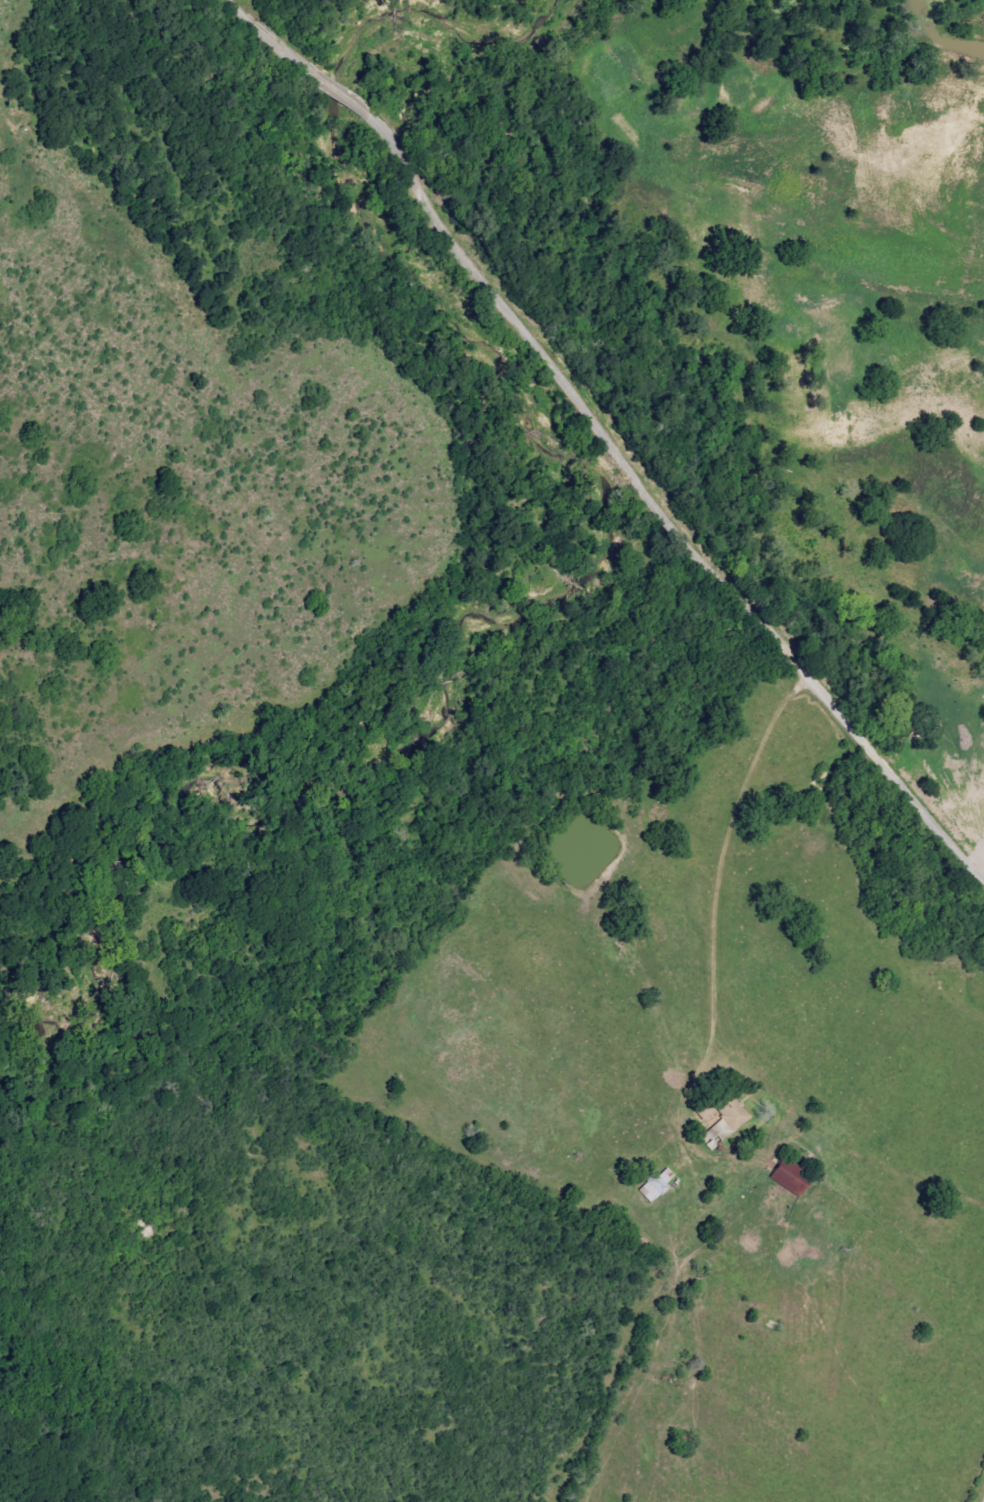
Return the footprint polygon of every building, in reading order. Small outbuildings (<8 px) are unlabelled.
[(753,1118),(736,1098),(720,1112),(725,1118),(705,1135),(711,1142),(708,1145),(714,1152),(753,1118)] [(773,1180),(803,1197),(814,1177),(785,1160),(773,1180)] [(642,1192),(654,1204),(672,1186),(669,1184),(677,1176),(668,1166),(642,1192)]
